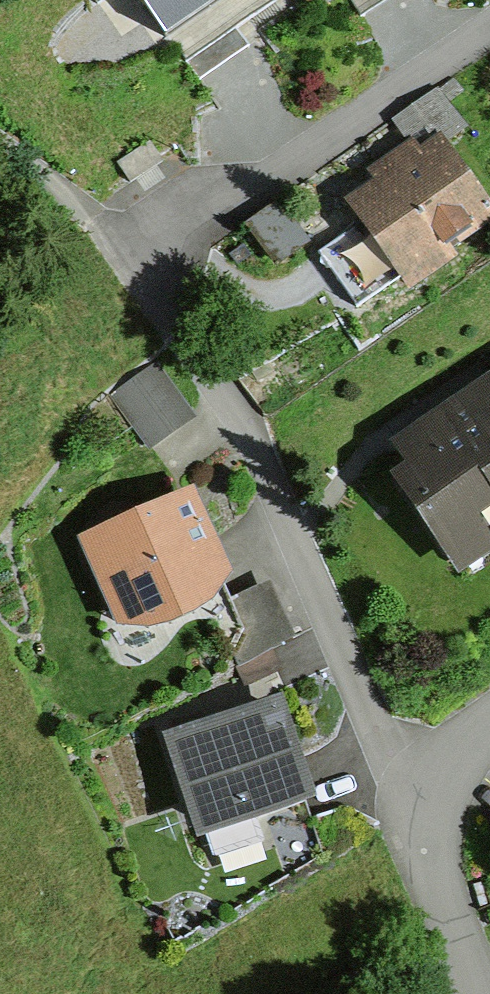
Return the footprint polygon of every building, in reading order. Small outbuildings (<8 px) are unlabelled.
[(167,46),(232,0),(134,0),(167,46)] [(359,20),(391,0),(347,0),(359,20)] [(428,120),(442,140),(455,130),(439,108),(441,106),(430,92),(407,109),(420,126),(428,120)] [(351,205),(399,274),(405,283),(445,255),(438,246),(481,216),(433,148),(417,159),(408,146),(373,170),(382,183),(351,205)] [(158,173),(144,154),(113,176),(127,195),(158,173)] [(154,374),(112,400),(148,457),(190,431),(154,374)] [(395,481),(446,554),(476,534),(483,544),(489,540),(489,399),(480,405),(472,394),(395,447),(410,470),(395,481)] [(181,501),(85,544),(116,614),(141,617),(160,613),(181,604),(197,592),(212,571),(181,501)] [(209,622),(231,667),(259,653),(281,642),(258,597),(209,622)] [(240,684),(268,670),(259,653),(231,667),(240,684)] [(196,825),(296,792),(268,709),(168,742),(196,825)]
